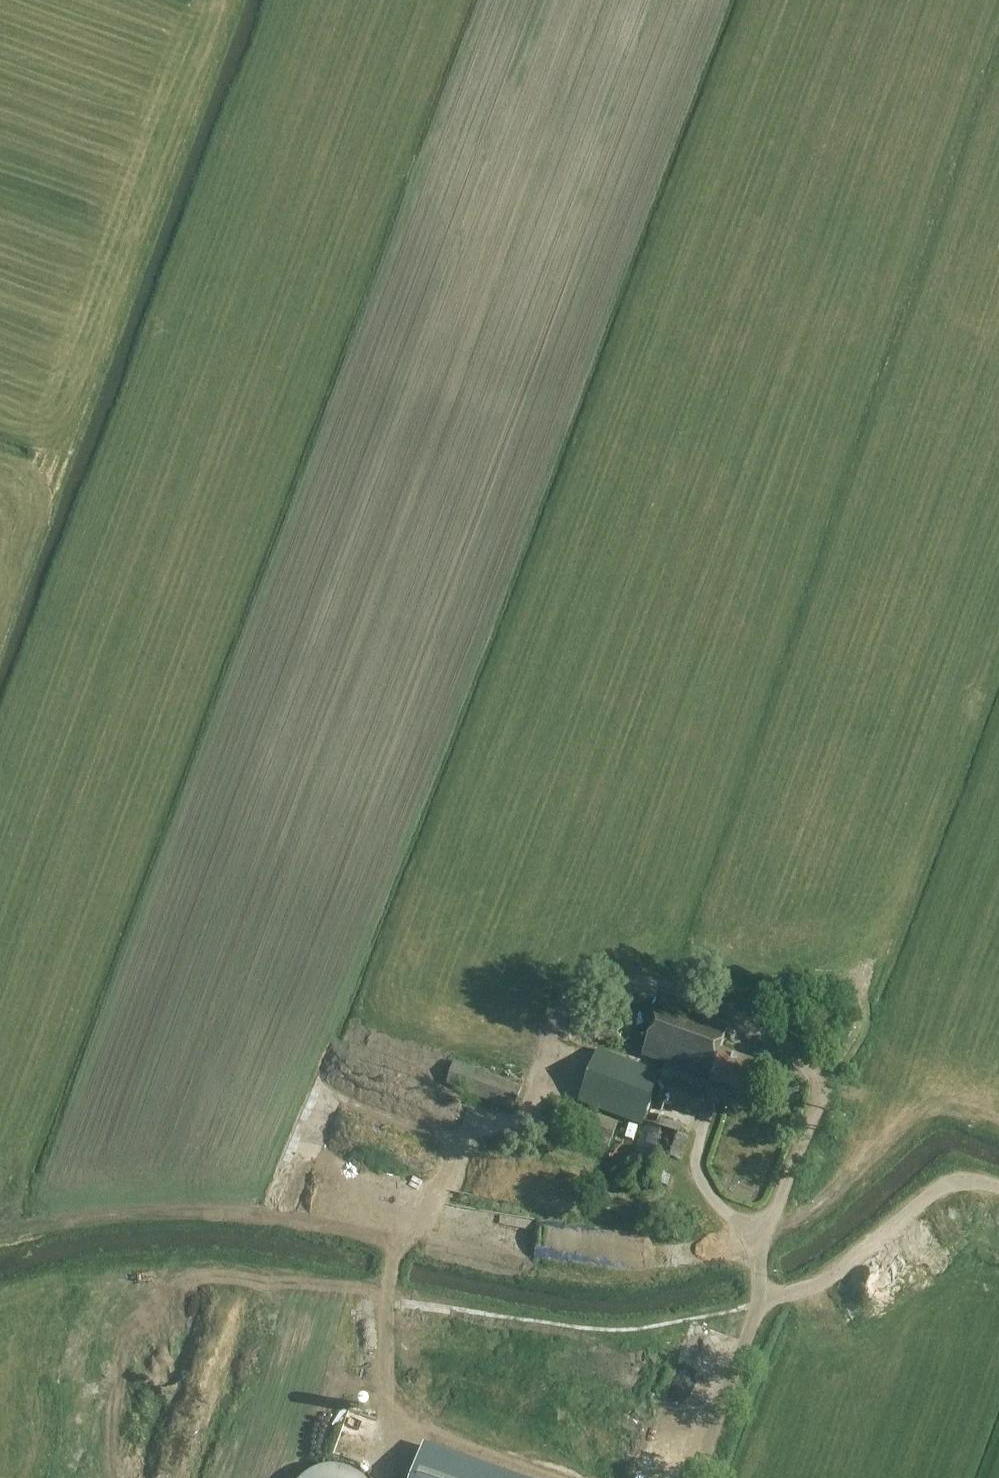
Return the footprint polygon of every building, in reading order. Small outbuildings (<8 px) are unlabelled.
[(746,1092),(757,1063),(721,1050),(730,1025),(663,1000),(642,1056),(720,1085),(721,1083),(746,1092)] [(680,1134),(679,1133),(681,1127),(661,1119),(666,1107),(696,1118),(706,1092),(566,1040),(547,1087),(646,1124),(633,1161),(631,1165),(628,1165),(627,1169),(617,1166),(612,1182),(639,1190),(641,1184),(660,1189),(672,1159),(679,1162),(688,1138),(680,1134)] [(513,1112),(522,1087),(455,1062),(445,1087),(513,1112)] [(610,1148),(618,1123),(558,1101),(548,1128),(610,1148)] [(415,1477),(511,1477),(425,1448),(415,1477)] [(338,1468),(330,1468),(322,1469),(315,1472),(308,1475),(305,1477),(354,1477),(351,1475),(345,1471),(338,1468)]
